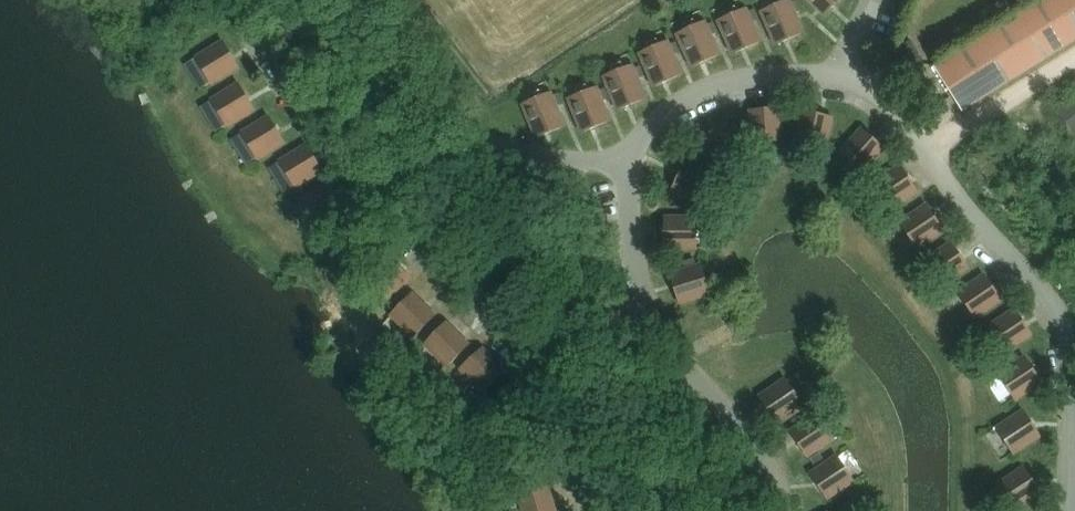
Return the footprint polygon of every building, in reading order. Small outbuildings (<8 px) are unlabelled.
[(775,46),(804,33),(790,0),(760,13),(775,46)] [(824,17),(840,0),(806,0),(824,17)] [(932,66),(961,112),(1074,40),(1074,0),(1038,0),(932,66)] [(732,55),(761,43),(747,9),(718,22),(732,55)] [(691,69),(720,55),(705,22),(676,36),(691,69)] [(195,59),(212,86),(239,69),(222,42),(195,59)] [(654,88),(683,75),(668,42),(639,55),(654,88)] [(617,112),(646,99),(633,66),(603,78),(617,112)] [(211,101),(228,128),(255,111),(238,84),(211,101)] [(581,134),(611,122),(597,88),(568,100),(581,134)] [(536,139),(565,127),(551,94),(522,106),(536,139)] [(1050,110),(1070,139),(1074,135),(1074,94),(1050,110)] [(751,143),(783,141),(781,110),(749,111),(751,143)] [(801,112),(795,143),(826,150),(833,119),(801,112)] [(241,133),(258,161),(285,144),(268,117),(241,133)] [(721,168),(745,146),(724,123),(700,144),(721,168)] [(885,150),(861,129),(840,153),(864,174),(885,150)] [(279,162),(296,189),(323,173),(306,145),(279,162)] [(699,207),(714,178),(685,164),(671,193),(699,207)] [(873,184),(891,210),(917,193),(900,166),(873,184)] [(302,200),(319,227),(346,210),(329,183),(302,200)] [(899,223),(917,250),(944,232),(926,205),(899,223)] [(696,250),(696,218),(665,218),(664,249),(696,250)] [(969,269),(951,243),(925,261),(942,287),(969,269)] [(365,279),(388,301),(411,279),(388,256),(365,279)] [(710,295),(700,265),(670,275),(680,305),(710,295)] [(958,293),(976,319),(1002,302),(984,275),(958,293)] [(390,317),(413,339),(435,316),(412,294),(390,317)] [(988,327),(1005,354),(1032,336),(1014,310),(988,327)] [(424,346),(447,368),(469,345),(446,323),(424,346)] [(460,371),(481,394),(505,372),(483,349),(460,371)] [(998,375),(1015,401),(1042,384),(1024,357),(998,375)] [(803,406),(785,379),(758,397),(776,424),(803,406)] [(514,382),(490,403),(512,427),(535,405),(514,382)] [(996,429),(1014,455),(1040,438),(1023,411),(996,429)] [(834,440),(816,414),(790,432),(808,458),(834,440)] [(819,453),(810,459),(816,468),(825,462),(819,453)] [(854,483),(836,456),(810,474),(828,501),(854,483)] [(1023,468),(997,485),(1014,510),(1016,510),(1041,494),(1023,468)] [(547,484),(517,493),(522,510),(555,510),(547,484)]
